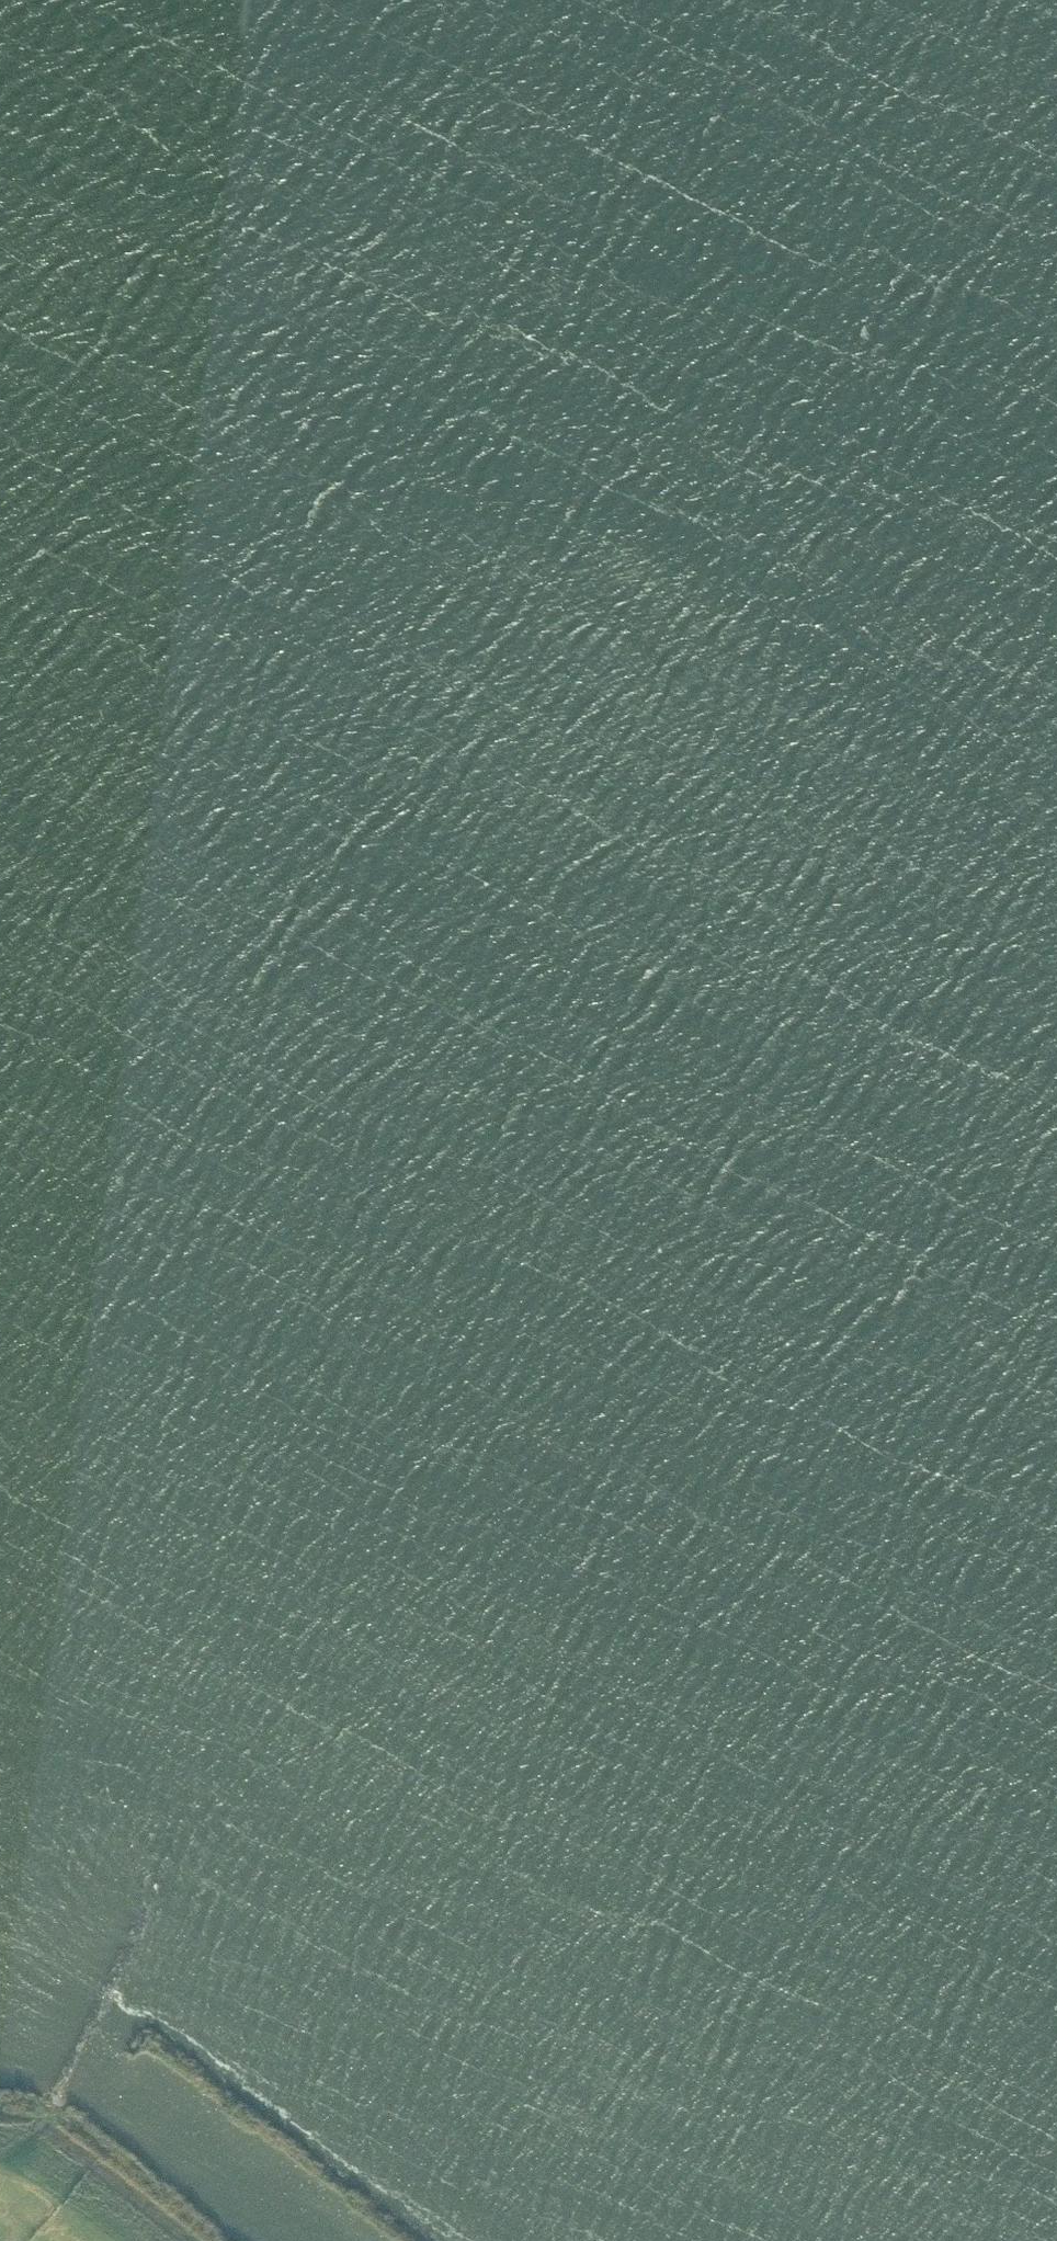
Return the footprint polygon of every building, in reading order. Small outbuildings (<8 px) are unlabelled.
[(10,2223),(0,2218),(0,2230),(5,2233),(10,2223)]
